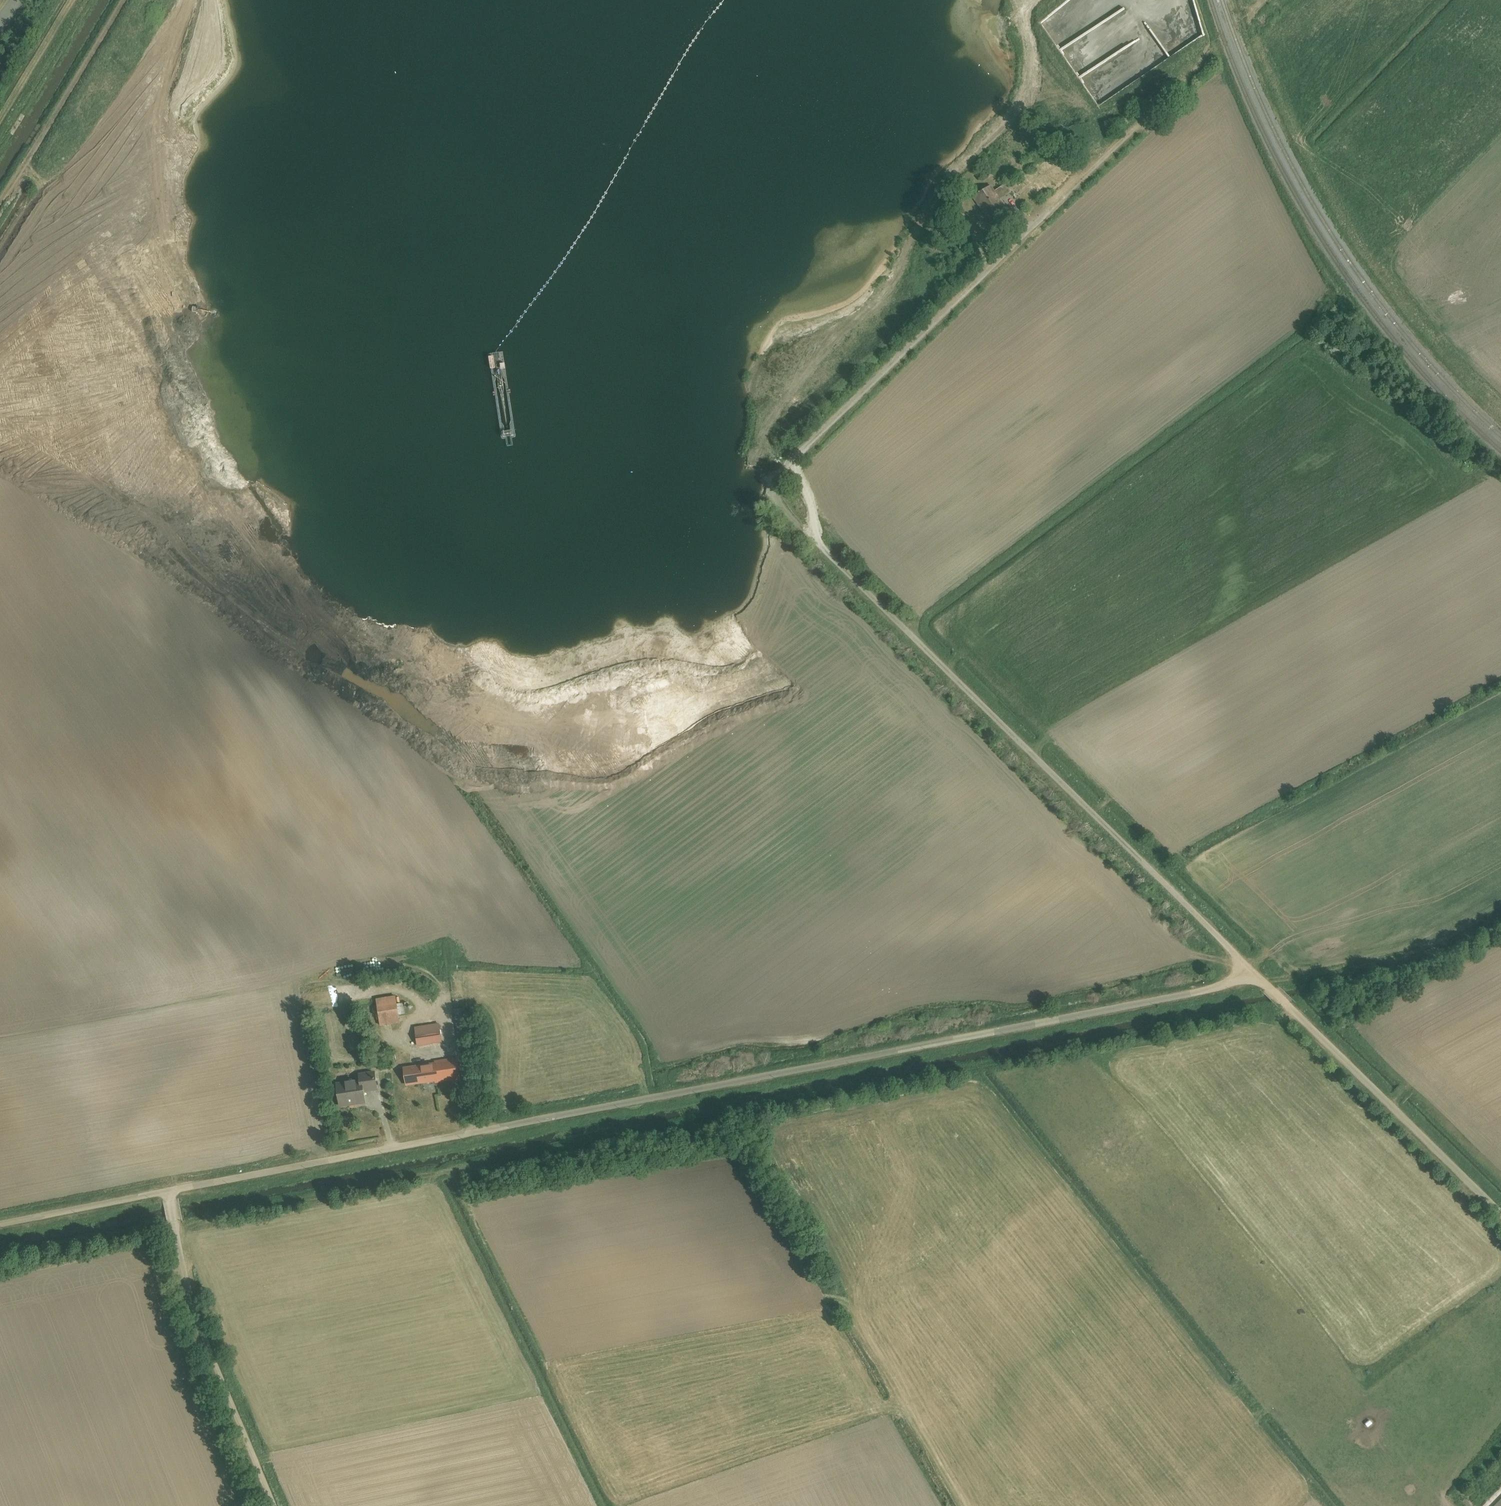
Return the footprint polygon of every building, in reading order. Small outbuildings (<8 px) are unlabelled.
[(972,199),(990,224),(1009,212),(991,186),(972,199)] [(396,995),(376,998),(380,1028),(401,1025),(396,995)] [(414,1029),(417,1047),(442,1043),(439,1025),(414,1029)] [(460,1055),(402,1065),(406,1084),(432,1080),(432,1083),(464,1078),(460,1055)] [(338,1091),(342,1111),(367,1106),(365,1094),(376,1092),(373,1078),(357,1081),(358,1087),(338,1091)]
